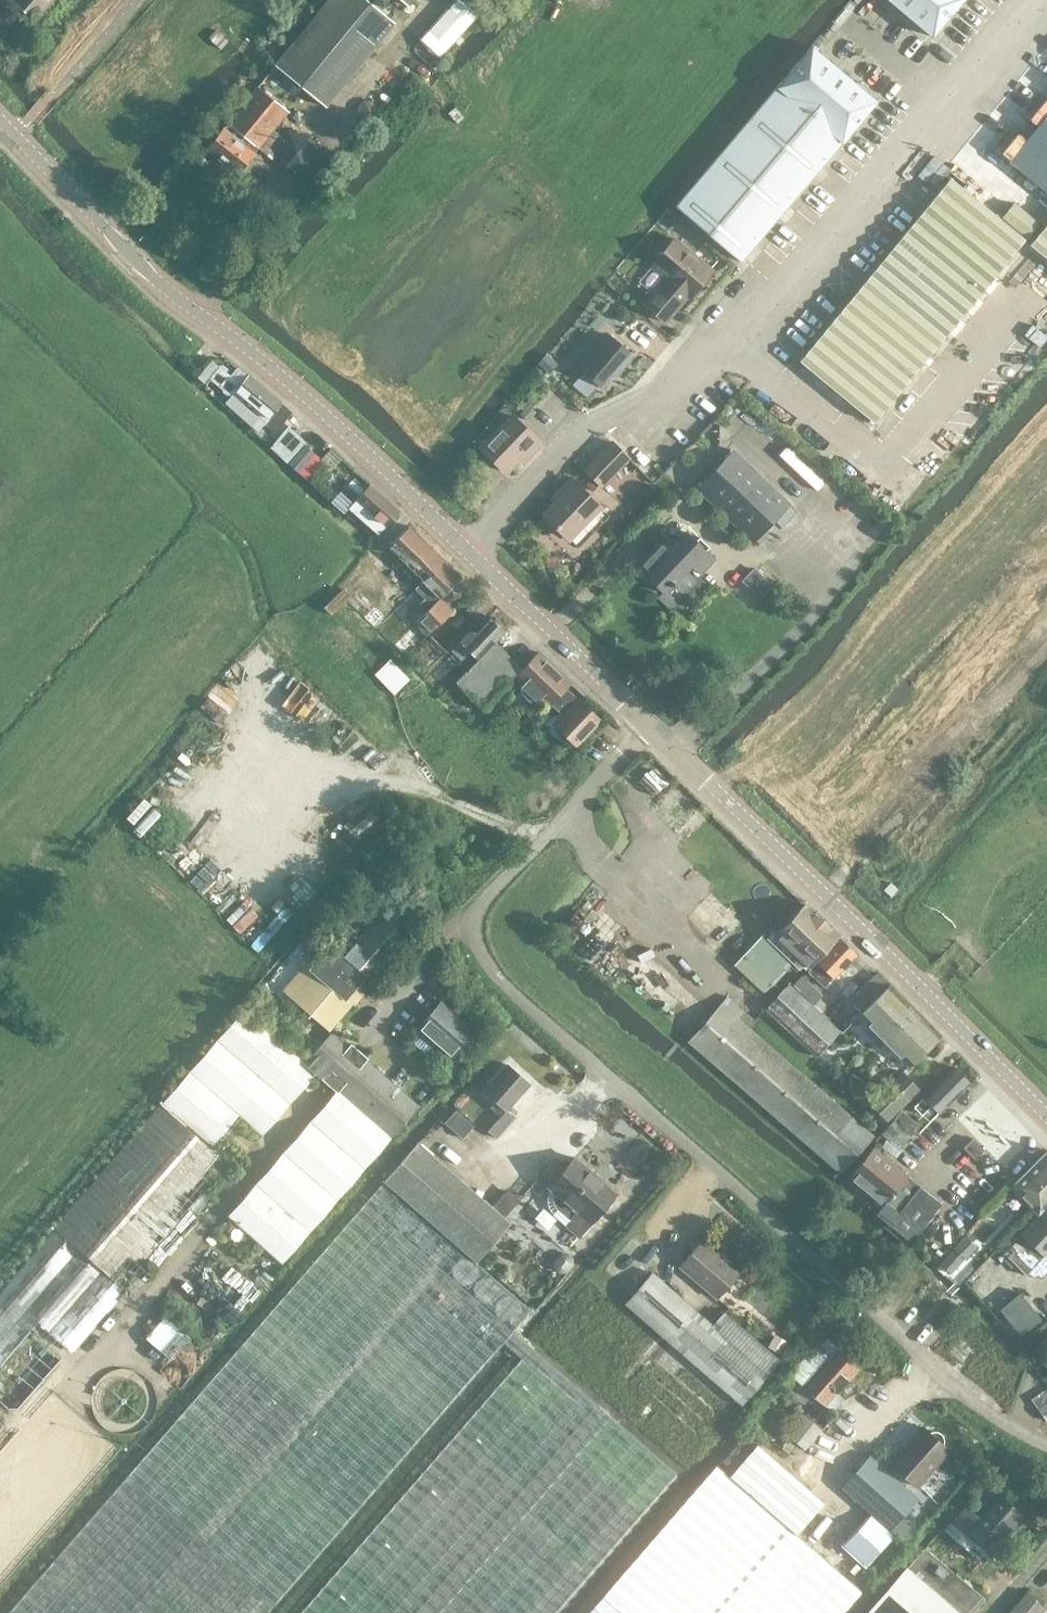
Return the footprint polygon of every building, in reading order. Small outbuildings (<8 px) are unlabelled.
[(33,17),(49,0),(14,0),(33,17)] [(394,21),(368,0),(327,0),(275,63),(325,105),(394,21)] [(422,0),(400,0),(412,11),(422,0)] [(478,15),(462,0),(454,0),(419,38),(440,57),(454,41),(458,45),(464,39),(460,35),(478,15)] [(961,0),(889,0),(931,36),(961,0)] [(740,261),(876,101),(811,46),(675,206),(740,261)] [(278,133),(280,127),(277,124),(288,111),(258,86),(223,128),(207,148),(237,173),(254,152),(258,147),(272,159),(277,156),(274,147),(283,137),(278,133)] [(920,174),(936,185),(950,164),(933,153),(920,174)] [(874,422),(1024,239),(950,177),(799,360),(874,422)] [(1037,223),(1013,203),(1002,217),(1026,237),(1037,223)] [(1029,244),(1046,258),(1046,222),(1029,244)] [(690,297),(712,270),(698,258),(697,257),(674,238),(652,265),(672,282),(668,287),(663,283),(645,304),(665,321),(687,295),(690,297)] [(591,350),(577,366),(601,386),(613,373),(615,375),(631,355),(607,335),(593,352),(591,350)] [(292,411),(248,374),(241,383),(220,366),(210,378),(230,395),(231,395),(241,403),(235,411),(243,418),(250,410),(255,414),(248,422),(260,432),(267,424),(280,435),(288,425),(284,421),(292,411)] [(527,455),(540,442),(511,416),(481,447),(506,471),(524,452),(527,455)] [(290,457),(305,440),(296,433),(282,450),(290,457)] [(601,485),(628,457),(612,442),(585,470),(601,485)] [(791,502),(734,448),(696,488),(753,543),(791,502)] [(569,538),(600,506),(572,479),(559,492),(562,495),(544,514),(569,538)] [(399,510),(370,484),(357,499),(349,507),(379,534),(399,510)] [(409,527),(389,546),(423,580),(416,587),(426,597),(419,604),(426,611),(414,622),(428,635),(453,610),(452,609),(440,598),(461,577),(409,527)] [(663,537),(635,566),(664,593),(659,598),(677,616),(709,583),(700,574),(715,558),(687,531),(673,546),(663,537)] [(370,581),(384,567),(372,554),(362,565),(364,567),(360,572),(370,581)] [(762,594),(774,582),(757,566),(745,578),(762,594)] [(407,593),(393,579),(381,592),(395,606),(407,593)] [(495,640),(504,630),(502,628),(504,626),(496,618),(494,620),(491,617),(484,624),(478,619),(468,629),(470,630),(451,650),(461,660),(470,651),(477,658),(456,680),(482,706),(512,675),(512,676),(522,666),(495,640)] [(428,669),(447,651),(431,635),(412,654),(428,669)] [(576,703),(562,689),(570,682),(539,652),(516,675),(524,683),(521,686),(536,701),(539,698),(547,705),(553,699),(567,713),(555,725),(576,744),(600,719),(579,700),(576,703)] [(410,679),(390,658),(374,673),(394,694),(410,679)] [(268,741),(221,700),(204,720),(250,761),(268,741)] [(801,900),(712,814),(684,842),(686,844),(678,851),(716,887),(723,880),(773,928),(801,900)] [(369,979),(405,937),(397,931),(407,919),(389,903),(367,929),(370,931),(363,939),(351,929),(335,947),(341,952),(298,1000),(329,1026),(360,989),(354,985),(363,974),(369,979)] [(805,904),(770,940),(804,972),(838,937),(805,904)] [(754,936),(730,963),(771,1002),(788,983),(795,975),(754,936)] [(823,986),(853,955),(856,952),(840,937),(807,971),(823,986)] [(802,972),(794,981),(814,1000),(822,991),(802,972)] [(940,1035),(890,984),(889,984),(877,972),(850,999),(863,1011),(859,1015),(909,1065),(940,1035)] [(839,1030),(788,983),(771,1002),(764,1008),(816,1056),(839,1030)] [(874,1135),(748,1027),(755,1020),(727,996),(689,1040),(825,1157),(841,1171),(845,1166),(846,1167),(874,1135)] [(471,1033),(438,1004),(416,1029),(449,1058),(471,1033)] [(210,1182),(196,1170),(214,1149),(234,1166),(317,1071),(306,1062),(244,1008),(54,1227),(55,1228),(0,1291),(0,1402),(16,1416),(126,1290),(133,1296),(151,1275),(139,1264),(210,1182)] [(419,1104),(375,1066),(333,1029),(306,1062),(317,1071),(324,1077),(337,1089),(391,1137),(419,1104)] [(507,1109),(529,1083),(507,1064),(484,1090),(495,1101),(491,1106),(501,1115),(487,1130),(496,1138),(515,1116),(507,1109)] [(939,1112),(968,1083),(969,1082),(953,1066),(913,1108),(916,1111),(917,1109),(922,1114),(931,1104),(939,1112)] [(887,1121),(921,1089),(904,1072),(870,1103),(887,1121)] [(281,1262),(391,1137),(337,1089),(227,1215),(281,1262)] [(466,1133),(476,1122),(458,1106),(448,1117),(466,1133)] [(905,1115),(898,1123),(898,1124),(912,1135),(915,1137),(922,1128),(905,1115)] [(912,1135),(898,1124),(898,1123),(892,1118),(881,1134),(901,1150),(912,1135)] [(984,1149),(973,1138),(963,1147),(974,1158),(984,1149)] [(510,1222),(418,1141),(383,1181),(476,1261),(510,1222)] [(907,1175),(873,1147),(849,1176),(883,1204),(907,1175)] [(1046,1206),(1046,1151),(1010,1187),(1033,1210),(1038,1215),(1046,1206)] [(579,1235),(616,1193),(575,1157),(566,1167),(554,1158),(537,1177),(577,1211),(566,1224),(579,1235)] [(907,1245),(940,1203),(907,1175),(883,1204),(876,1213),(886,1222),(883,1225),(907,1245)] [(476,1261),(383,1181),(6,1612),(266,1612),(531,1309),(476,1261)] [(510,1213),(522,1195),(507,1184),(494,1203),(510,1213)] [(1038,1215),(1033,1210),(997,1247),(1025,1274),(1046,1250),(1046,1206),(1038,1215)] [(229,1334),(285,1270),(244,1234),(189,1298),(229,1334)] [(739,1271),(702,1240),(680,1266),(716,1297),(739,1271)] [(952,1273),(966,1257),(956,1247),(941,1263),(952,1273)] [(779,1360),(723,1312),(712,1324),(652,1272),(625,1303),(661,1334),(741,1404),(779,1360)] [(1041,1318),(1027,1301),(1006,1318),(1020,1335),(1041,1318)] [(513,1331),(504,1341),(522,1358),(300,1612),(555,1612),(676,1473),(513,1331)] [(969,1360),(982,1370),(993,1357),(980,1346),(969,1360)] [(820,1372),(800,1395),(819,1412),(859,1366),(840,1349),(820,1372)] [(805,1359),(778,1390),(793,1403),(800,1395),(820,1372),(805,1359)] [(1046,1401),(1046,1388),(1032,1399),(1038,1408),(1046,1401)] [(1038,1408),(1046,1420),(1046,1401),(1038,1408)] [(805,1449),(822,1429),(803,1414),(786,1433),(805,1449)] [(917,1486),(949,1450),(942,1444),(929,1432),(922,1426),(890,1462),(917,1486)] [(930,1431),(929,1432),(942,1444),(943,1439),(943,1438),(943,1437),(942,1436),(942,1434),(941,1433),(939,1432),(938,1431),(936,1431),(935,1430),(933,1430),(932,1431),(930,1431)] [(824,1502),(757,1444),(729,1476),(796,1534),(824,1502)] [(869,1455),(841,1486),(890,1529),(918,1498),(869,1455)] [(729,1476),(716,1465),(588,1612),(841,1612),(861,1590),(796,1534),(729,1476)] [(987,1553),(1021,1513),(999,1494),(980,1517),(966,1505),(951,1523),(987,1553)] [(872,1514),(844,1544),(865,1563),(893,1533),(872,1514)] [(867,1612),(972,1612),(984,1598),(955,1573),(951,1569),(925,1546),(867,1612)] [(1044,1607),(1026,1592),(1008,1612),(1039,1612),(1044,1607)]
